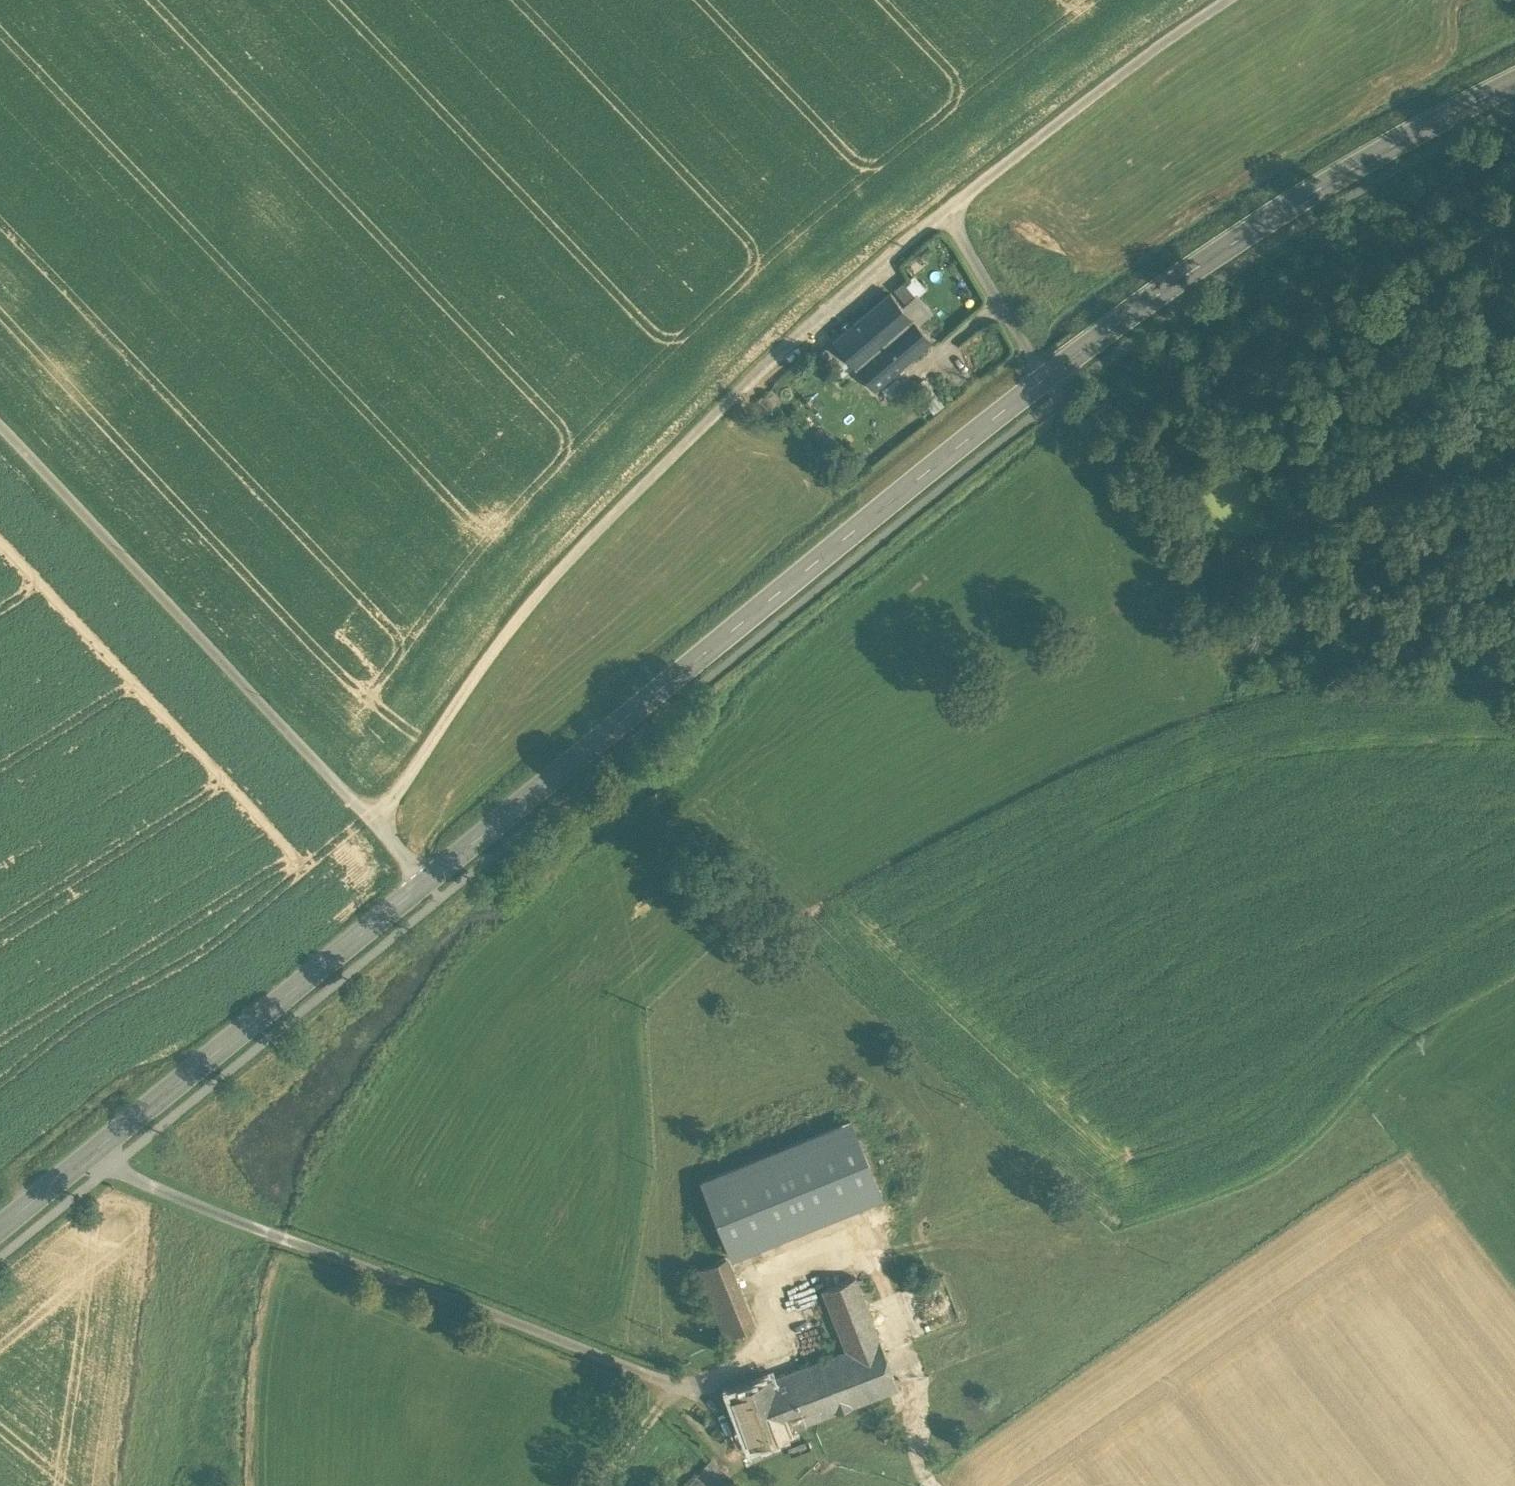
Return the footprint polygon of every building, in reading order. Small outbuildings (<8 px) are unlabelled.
[(907,297),(922,290),(915,274),(900,281),(907,297)] [(890,291),(833,339),(874,387),(931,338),(890,291)] [(817,1159),(698,1209),(717,1261),(726,1257),(748,1249),(761,1239),(768,1258),(795,1247),(787,1229),(837,1208),(817,1159)] [(837,1208),(787,1229),(795,1247),(845,1226),(837,1208)] [(761,1239),(748,1249),(754,1264),(768,1258),(761,1239)] [(855,1275),(823,1288),(846,1349),(879,1337),(855,1275)] [(744,1302),(717,1314),(726,1336),(754,1324),(744,1302)] [(846,1349),(771,1378),(790,1428),(898,1387),(879,1337),(846,1349)] [(770,1375),(730,1390),(750,1445),(790,1429),(790,1428),(771,1378),(770,1375)] [(702,1481),(708,1485),(716,1485),(726,1474),(717,1465),(707,1475),(702,1481)] [(707,1475),(700,1470),(696,1475),(702,1481),(707,1475)]
